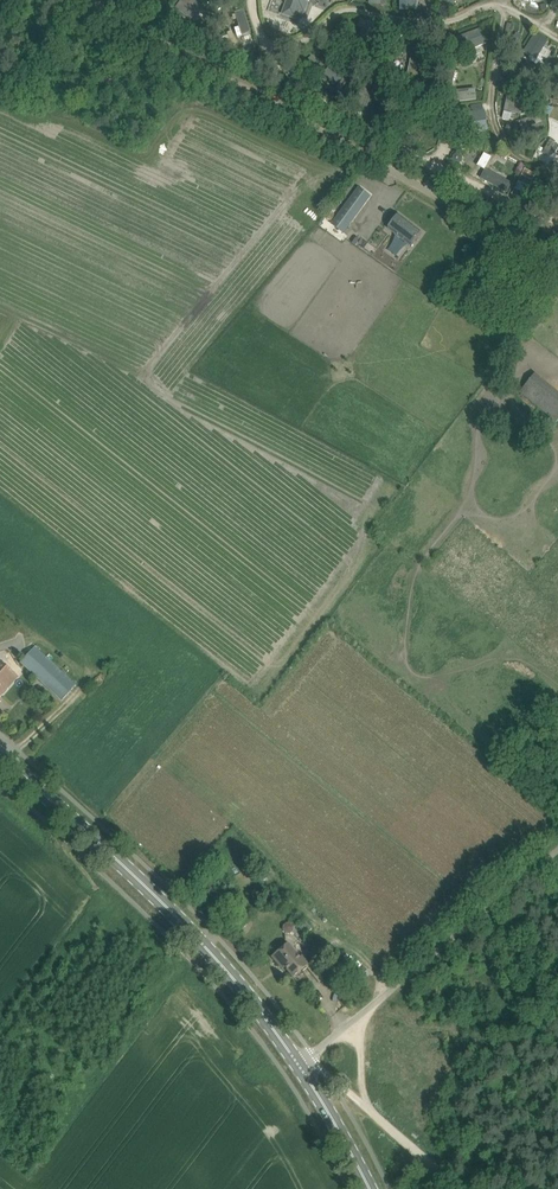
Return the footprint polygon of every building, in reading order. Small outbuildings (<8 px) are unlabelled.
[(281,14),(296,20),(299,11),(305,14),(310,0),(287,0),(281,14)] [(229,41),(249,39),(246,11),(227,12),(229,41)] [(488,46),(483,27),(457,34),(462,53),(488,46)] [(525,51),(536,65),(554,52),(542,37),(525,51)] [(456,121),(462,120),(464,136),(487,132),(484,110),(456,114),(456,121)] [(543,150),(551,156),(557,147),(557,144),(551,139),(543,150)] [(487,168),(491,155),(483,153),(478,166),(487,168)] [(349,226),(348,224),(369,196),(359,189),(338,217),(332,225),(344,233),(349,226)] [(399,215),(388,229),(412,247),(422,233),(399,215)] [(474,231),(457,222),(453,229),(470,239),(474,231)] [(545,413),(557,422),(557,421),(557,397),(545,413)] [(62,701),(77,685),(35,646),(20,662),(62,701)] [(1,662),(0,663),(0,691),(3,694),(18,678),(1,662)] [(57,701),(51,696),(48,699),(54,704),(57,701)] [(293,930),(293,926),(290,923),(286,922),(283,925),(282,929),(285,932),(289,933),(293,930)] [(290,942),(281,949),(272,957),(283,969),(285,967),(293,977),(308,964),(290,942)] [(361,983),(370,975),(363,968),(355,976),(361,983)]
